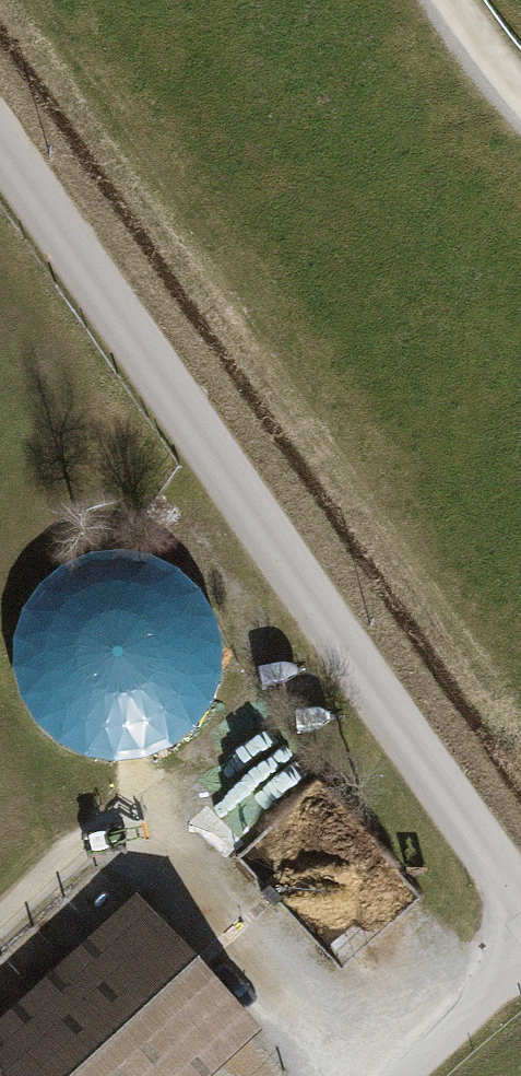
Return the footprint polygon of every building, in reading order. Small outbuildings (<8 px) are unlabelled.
[(143,551),(98,549),(56,565),(25,597),(8,639),(11,684),(32,724),(67,752),(110,764),(155,756),(192,732),(217,694),(224,650),(212,606),(183,571),(143,551)] [(354,953),(424,898),(396,862),(325,916),(354,953)] [(248,1037),(253,1032),(134,905),(129,910),(0,1030),(0,1075),(206,1075),(248,1037)]
